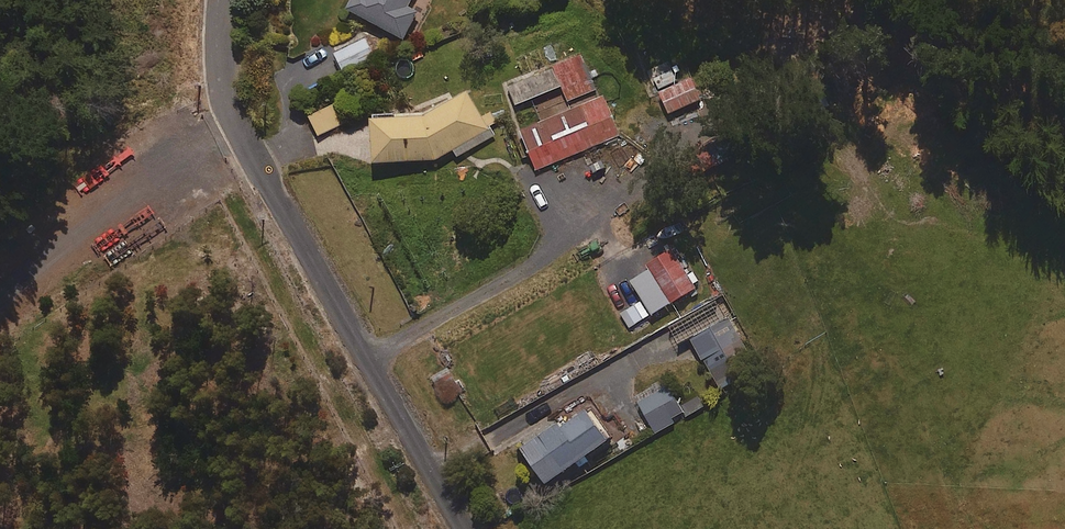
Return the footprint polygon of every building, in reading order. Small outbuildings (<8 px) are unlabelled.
[(412,0),(351,0),(347,9),(404,39),(418,12),(408,7),(412,0)] [(343,73),(373,57),(364,39),(334,54),(343,73)] [(580,53),(507,83),(516,105),(561,87),(566,100),(595,88),(580,53)] [(677,80),(667,60),(648,70),(658,90),(677,80)] [(668,114),(700,100),(691,80),(660,94),(668,114)] [(466,91),(425,117),(373,121),(369,122),(372,164),(435,161),(453,151),(457,158),(494,135),(489,128),(497,123),(490,112),(482,117),(466,91)] [(536,171),(619,136),(602,95),(519,130),(536,171)] [(355,118),(344,98),(307,118),(317,137),(355,118)] [(722,162),(712,145),(693,157),(703,174),(722,162)] [(699,281),(694,272),(687,276),(672,251),(647,266),(650,270),(631,281),(643,301),(621,314),(629,328),(695,289),(692,285),(699,281)] [(730,365),(748,355),(729,319),(692,338),(720,390),(738,380),(730,365)] [(465,392),(444,367),(428,380),(448,406),(465,392)] [(639,403),(657,434),(674,424),(672,420),(682,414),(685,418),(706,406),(700,397),(679,408),(667,388),(639,403)] [(544,486),(613,438),(592,407),(561,429),(558,425),(520,451),(544,486)]
